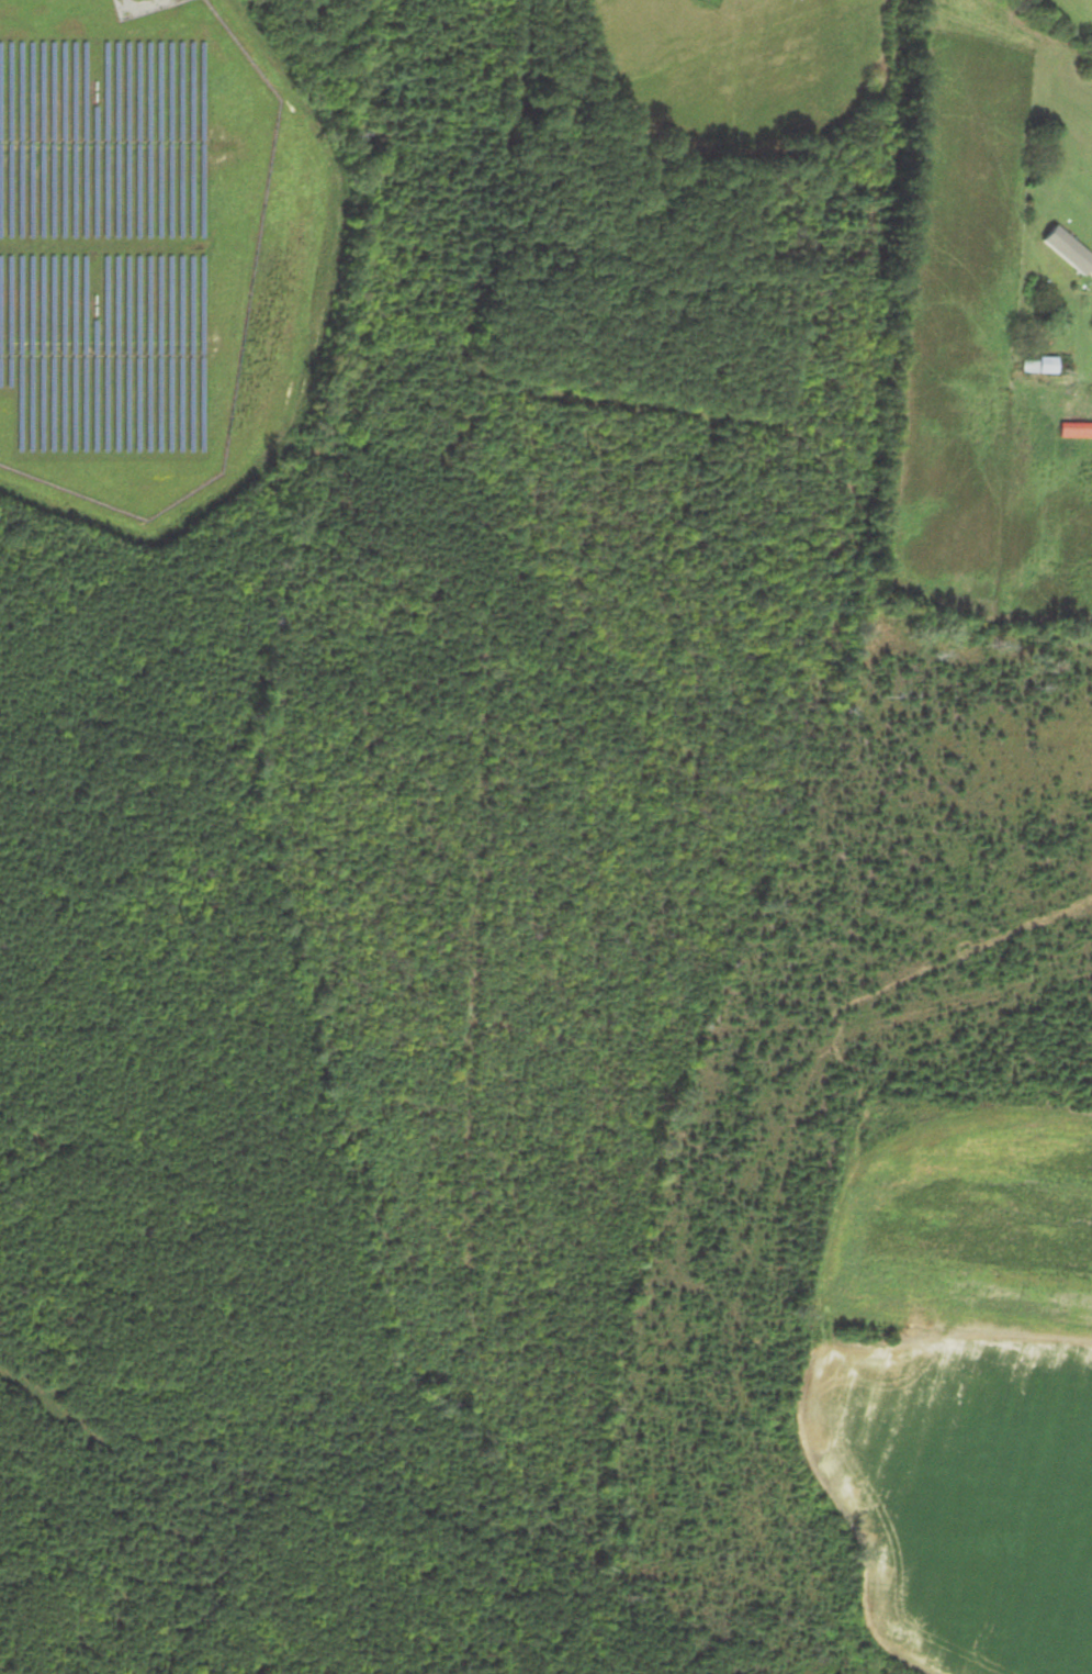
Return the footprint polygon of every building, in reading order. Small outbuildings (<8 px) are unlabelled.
[(1061,276),(1061,285),(1080,285),(1081,259),(1046,258),(1045,276),(1061,276)] [(1057,422),(1057,437),(1091,437),(1091,422),(1057,422)]
